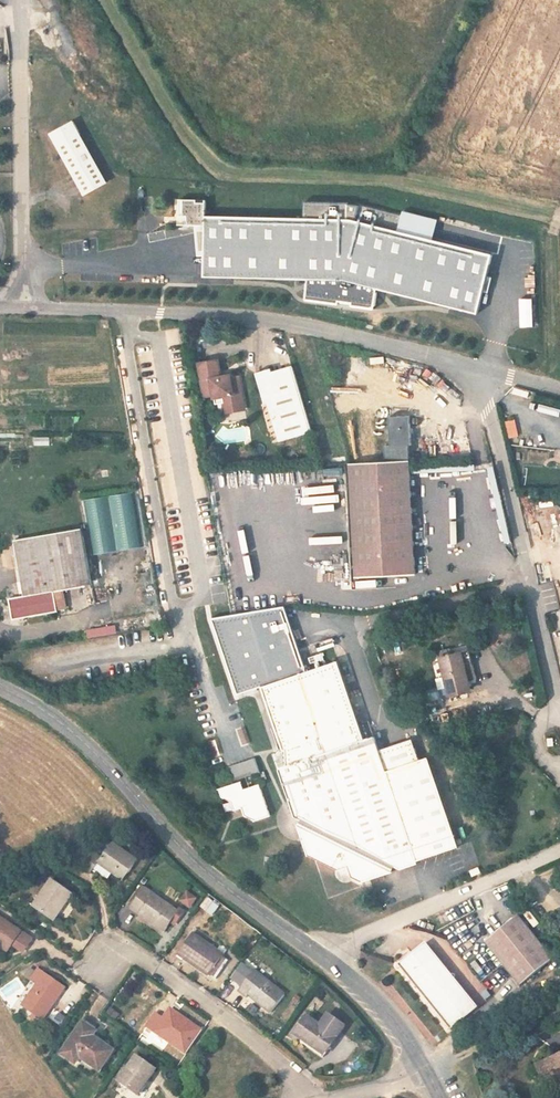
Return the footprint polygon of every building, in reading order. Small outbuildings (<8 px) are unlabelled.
[(12,14),(12,4),(0,4),(0,15),(12,14)] [(73,122),(50,135),(83,196),(107,183),(73,122)] [(205,226),(204,277),(307,279),(304,300),(339,305),(339,302),(351,303),(351,307),(374,310),(377,289),(477,314),(492,255),(351,222),(205,217),(205,201),(178,200),(178,225),(205,226)] [(215,364),(196,368),(203,400),(213,398),(215,409),(223,406),(225,416),(245,412),(238,382),(230,383),(229,378),(220,380),(215,364)] [(283,445),(314,437),(291,369),(272,375),(271,374),(257,378),(266,407),(270,407),(283,445)] [(387,448),(388,464),(412,462),(411,447),(414,447),(412,417),(391,419),(393,448),(387,448)] [(521,419),(512,421),(516,438),(525,436),(521,419)] [(212,449),(203,451),(206,463),(220,460),(218,452),(212,449)] [(423,576),(412,462),(388,464),(350,466),(362,582),(423,576)] [(27,596),(53,589),(91,578),(77,525),(13,542),(27,596)] [(58,612),(53,589),(27,596),(12,600),(18,622),(58,612)] [(285,606),(212,618),(239,694),(256,688),(307,669),(285,606)] [(474,678),(485,676),(479,648),(439,655),(447,694),(475,688),(474,678)] [(307,669),(256,688),(277,751),(280,751),(281,767),(273,769),(290,818),(294,820),(292,824),(304,857),(335,870),(343,868),(345,875),(359,881),(388,871),(391,865),(399,867),(414,861),(413,859),(454,844),(422,754),(414,757),(381,769),(374,748),(369,735),(359,739),(332,660),(307,669)] [(407,737),(374,748),(381,769),(414,757),(407,737)] [(268,754),(273,769),(281,767),(280,751),(277,751),(268,754)] [(249,759),(222,769),(227,783),(254,773),(249,759)] [(251,823),(265,818),(253,784),(239,789),(237,781),(214,790),(216,798),(224,802),(228,813),(236,810),(238,817),(251,823)] [(99,863),(124,880),(138,860),(112,842),(101,857),(90,849),(79,866),(91,874),(99,863)] [(55,919),(73,893),(53,880),(36,906),(55,919)] [(184,915),(141,885),(127,905),(170,935),(184,915)] [(185,891),(180,902),(192,907),(196,895),(185,891)] [(534,926),(521,909),(488,935),(524,978),(545,960),(555,952),(534,926)] [(34,938),(0,915),(0,944),(9,950),(13,944),(17,938),(28,945),(34,938)] [(211,973),(225,954),(194,932),(180,950),(211,973)] [(17,938),(13,944),(24,952),(28,945),(17,938)] [(448,1026),(477,1004),(427,938),(397,960),(448,1026)] [(43,1019),(66,986),(38,967),(31,977),(39,983),(23,1006),(43,1019)] [(260,975),(251,968),(246,975),(255,982),(260,975)] [(271,1010),(284,992),(260,975),(255,982),(246,975),(235,989),(245,996),(247,993),(271,1010)] [(177,1047),(193,1024),(171,1009),(163,1019),(154,1013),(145,1025),(177,1047)] [(319,1023),(307,1014),(295,1032),(313,1044),(311,1047),(321,1054),(343,1023),(327,1011),(319,1023)] [(100,1068),(112,1049),(92,1036),(95,1032),(81,1022),(61,1053),(75,1062),(80,1055),(100,1068)] [(542,1052),(546,1063),(553,1060),(559,1074),(559,1043),(542,1052)] [(546,1063),(542,1052),(532,1055),(537,1067),(546,1063)] [(139,1094),(157,1068),(137,1055),(120,1081),(139,1094)]
